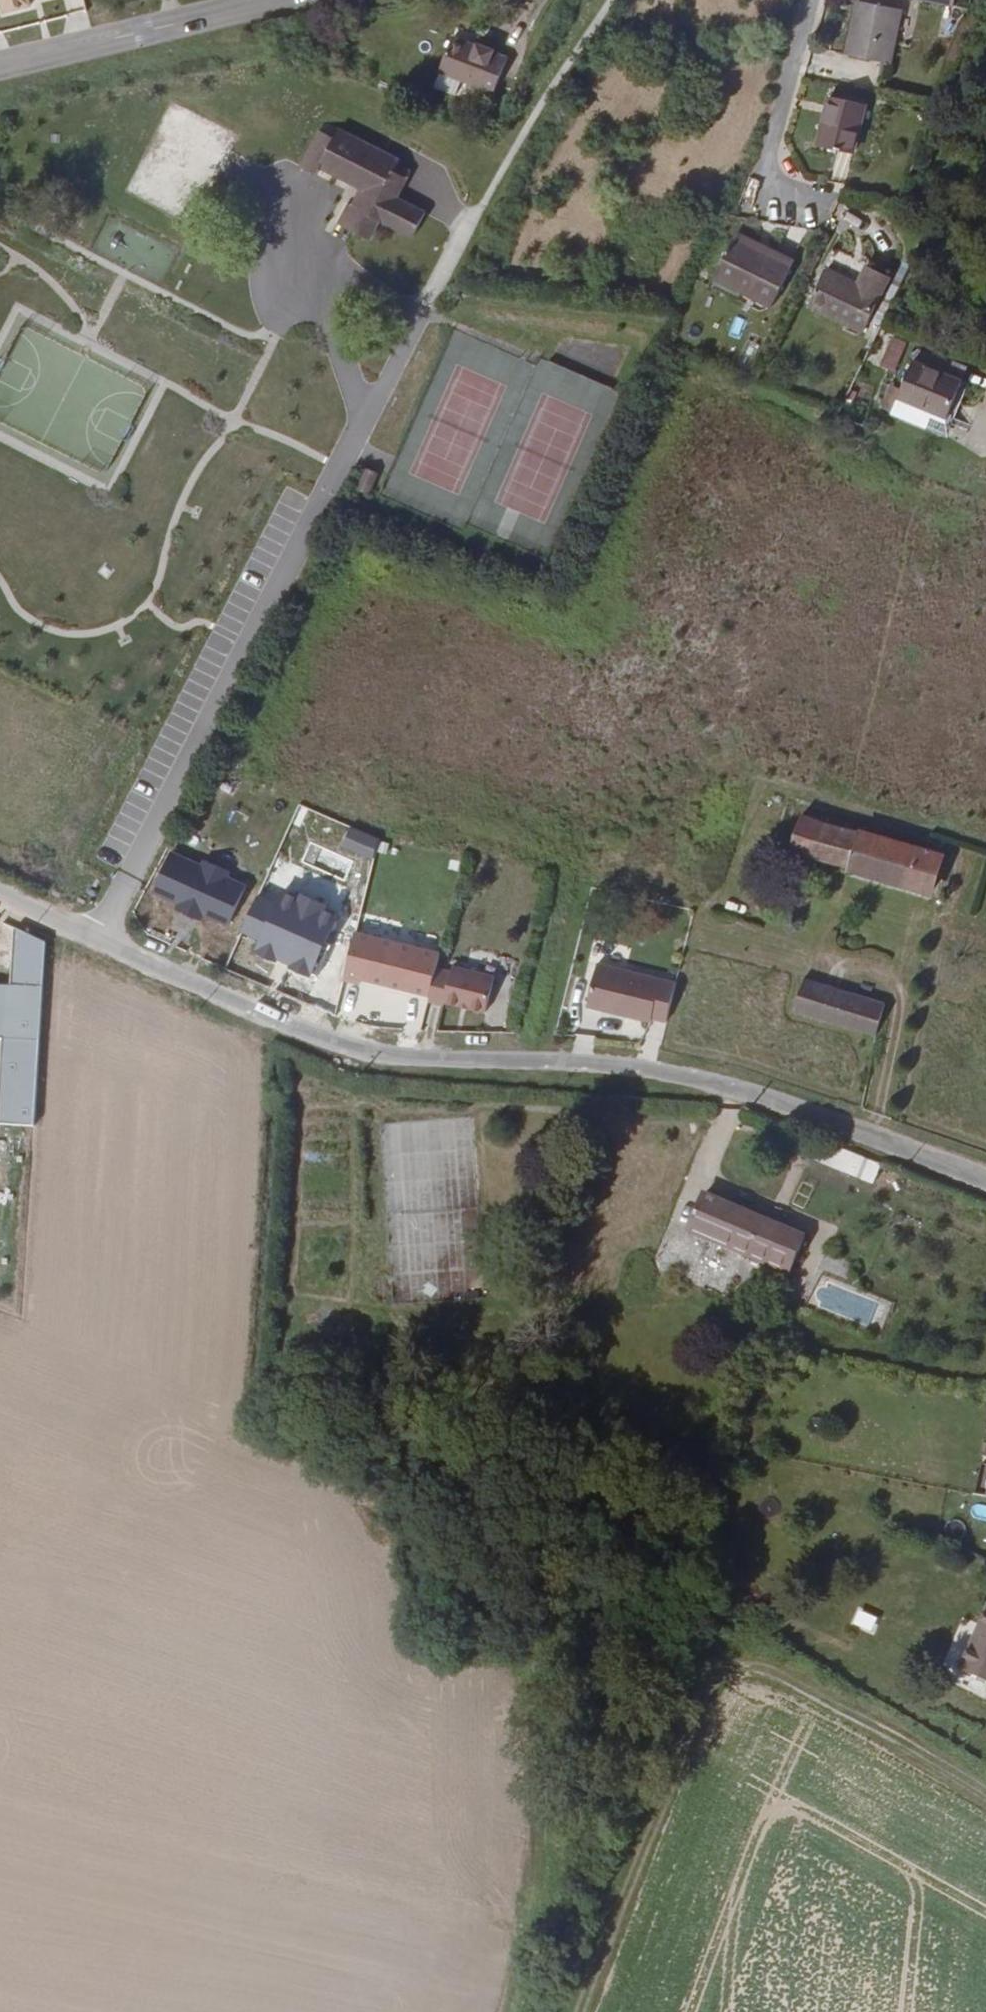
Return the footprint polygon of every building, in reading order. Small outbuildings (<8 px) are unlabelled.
[(7,10),(33,4),(32,0),(4,0),(7,10)] [(857,5),(844,57),(887,66),(900,14),(857,5)] [(455,37),(435,88),(457,97),(463,81),(496,94),(509,59),(495,53),(495,51),(481,45),(479,47),(455,37)] [(821,146),(855,154),(866,107),(832,99),(821,146)] [(324,134),(305,172),(320,179),(323,174),(358,192),(352,205),(350,203),(340,222),(376,242),(385,224),(417,241),(430,214),(401,200),(414,172),(400,164),(403,161),(344,131),(338,141),(324,134)] [(735,243),(788,270),(790,264),(737,238),(735,243)] [(833,243),(815,278),(869,305),(897,252),(873,240),(863,258),(833,243)] [(769,310),(788,270),(735,243),(714,283),(769,310)] [(897,374),(909,343),(890,337),(879,368),(897,374)] [(907,363),(894,395),(942,414),(956,383),(907,363)] [(373,467),(364,487),(374,492),(383,471),(373,467)] [(792,845),(801,848),(940,889),(947,856),(801,811),(792,845)] [(654,1012),(669,1016),(678,977),(598,959),(589,1001),(653,1016),(654,1012)] [(436,970),(428,1003),(443,1007),(445,1004),(480,1013),(489,977),(451,968),(449,973),(436,970)] [(796,1004),(877,1028),(885,997),(804,973),(796,1004)] [(884,1167),(832,1148),(829,1154),(819,1150),(814,1163),(875,1190),(884,1167)] [(830,1255),(720,1207),(687,1192),(673,1223),(816,1286),(830,1255)] [(859,1608),(851,1624),(874,1634),(881,1618),(859,1608)] [(957,1671),(985,1685),(985,1608),(957,1671)]
